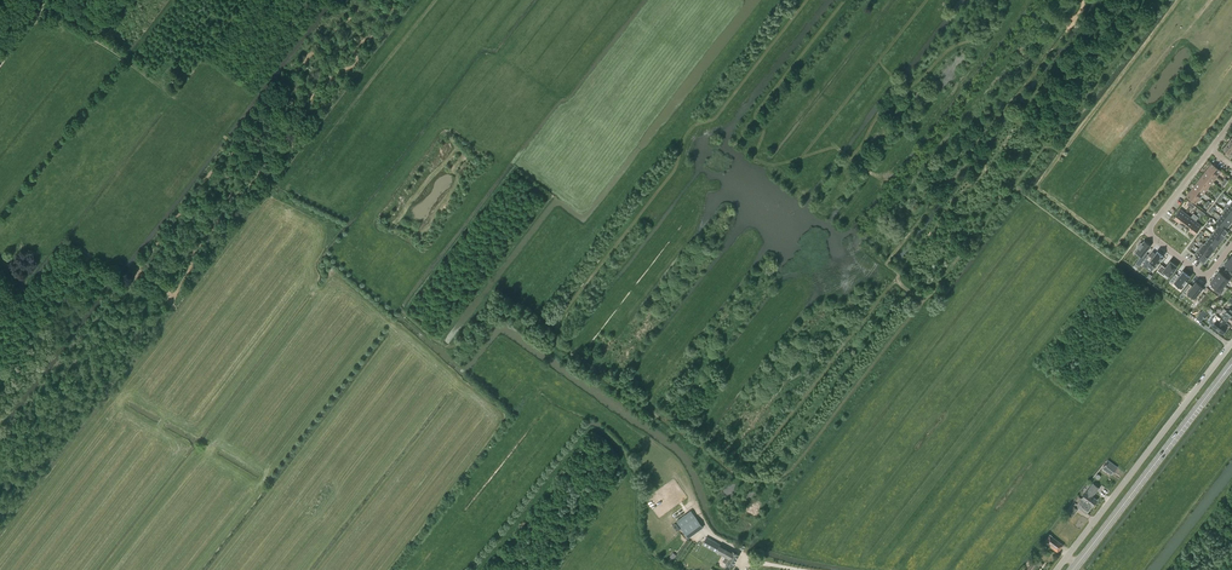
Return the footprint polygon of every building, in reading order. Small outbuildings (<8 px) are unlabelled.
[(1067,19),(1062,26),(1067,30),(1072,23),(1067,19)] [(1227,144),(1222,149),(1226,152),(1224,155),(1230,159),(1231,157),(1231,156),(1231,155),(1231,148),(1227,144)] [(1211,163),(1207,169),(1217,176),(1221,171),(1211,163)] [(1213,182),(1217,176),(1207,169),(1203,174),(1213,182)] [(1208,187),(1213,182),(1203,174),(1199,180),(1208,187)] [(1204,193),(1208,187),(1199,180),(1194,185),(1204,193)] [(1200,198),(1204,193),(1194,185),(1190,191),(1200,198)] [(1200,198),(1190,191),(1186,196),(1195,204),(1200,198)] [(1229,205),(1227,204),(1223,210),(1224,211),(1231,217),(1231,208),(1229,205)] [(1173,217),(1178,221),(1185,213),(1180,209),(1173,217)] [(1230,223),(1231,221),(1231,217),(1224,211),(1220,216),(1230,223)] [(1178,221),(1184,226),(1190,217),(1185,213),(1178,221)] [(1230,223),(1220,216),(1216,221),(1220,224),(1220,223),(1226,228),(1230,223)] [(1184,226),(1189,230),(1196,221),(1190,217),(1184,226)] [(1196,221),(1189,230),(1194,234),(1201,225),(1196,221)] [(1224,236),(1228,230),(1226,228),(1220,223),(1220,224),(1216,229),(1224,236)] [(1216,229),(1212,234),(1220,241),(1224,236),(1216,229)] [(1212,234),(1208,239),(1216,246),(1220,241),(1212,234)] [(1208,239),(1204,244),(1212,251),(1216,246),(1208,239)] [(1138,248),(1135,253),(1140,257),(1135,263),(1139,266),(1148,254),(1145,252),(1150,246),(1144,241),(1142,243),(1141,242),(1137,247),(1138,248)] [(1198,249),(1208,256),(1212,251),(1204,244),(1203,243),(1198,249)] [(1208,256),(1198,249),(1194,254),(1204,262),(1208,256)] [(1150,255),(1145,262),(1154,269),(1164,256),(1158,251),(1153,257),(1150,255)] [(1169,276),(1176,266),(1170,261),(1165,267),(1161,264),(1157,270),(1164,275),(1165,273),(1169,276)] [(1174,275),(1169,282),(1173,284),(1175,282),(1182,287),(1190,276),(1183,271),(1178,278),(1174,275)] [(1219,272),(1214,277),(1224,285),(1228,279),(1231,281),(1231,279),(1231,277),(1227,274),(1225,276),(1219,272)] [(1224,285),(1214,277),(1210,283),(1216,288),(1214,291),(1220,295),(1222,292),(1220,290),(1224,285)] [(1187,285),(1182,292),(1186,294),(1187,292),(1194,298),(1200,291),(1202,292),(1204,289),(1202,288),(1203,287),(1196,281),(1190,288),(1187,285)] [(1225,320),(1227,316),(1231,320),(1231,309),(1229,307),(1227,310),(1223,308),(1218,314),(1218,315),(1225,320)] [(1207,312),(1203,310),(1203,309),(1201,312),(1200,311),(1198,314),(1197,317),(1201,320),(1203,318),(1204,319),(1206,316),(1205,315),(1207,312)] [(1218,315),(1218,314),(1216,313),(1211,320),(1214,322),(1211,326),(1218,331),(1218,332),(1219,333),(1220,333),(1221,334),(1227,327),(1222,323),(1225,320),(1218,315)] [(646,441),(642,437),(635,445),(639,449),(646,441)] [(1108,459),(1102,467),(1111,474),(1117,466),(1108,459)] [(1086,491),(1081,498),(1092,506),(1097,499),(1093,496),(1099,488),(1092,483),(1086,491)] [(1092,506),(1081,498),(1077,503),(1081,505),(1079,508),(1086,513),(1088,511),(1092,506)] [(1073,505),(1067,514),(1072,517),(1078,509),(1073,505)] [(695,517),(691,511),(676,521),(681,527),(686,523),(695,517)] [(686,523),(681,527),(688,537),(693,533),(686,523)] [(1050,534),(1044,543),(1047,545),(1048,544),(1058,551),(1062,545),(1051,537),(1052,536),(1050,534)] [(706,537),(702,544),(716,552),(725,557),(723,561),(726,563),(726,564),(731,567),(732,566),(739,555),(720,544),(706,537)] [(1030,564),(1027,562),(1025,565),(1028,567),(1026,569),(1033,569),(1039,562),(1034,559),(1030,564)]
